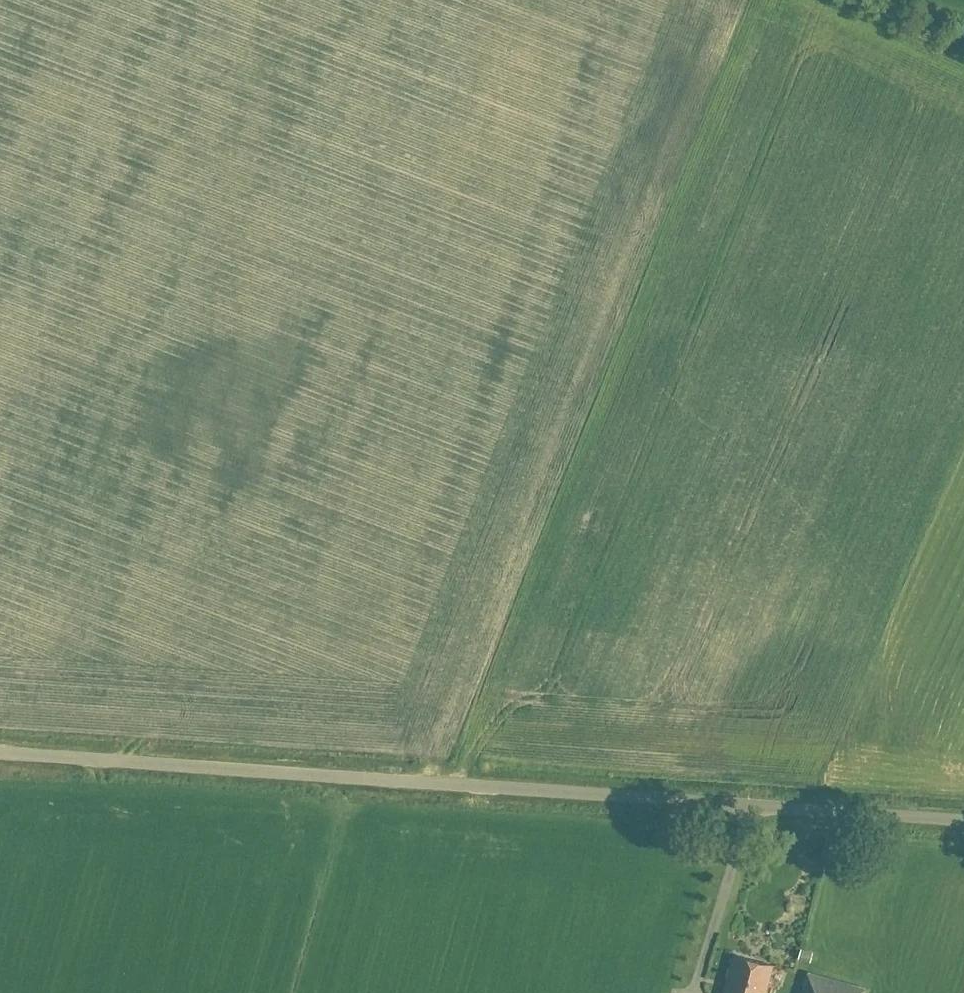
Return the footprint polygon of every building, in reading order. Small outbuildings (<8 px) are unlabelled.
[(810,963),(812,954),(801,951),(798,960),(810,963)] [(772,966),(733,955),(723,992),(764,992),(772,966)] [(802,992),(864,992),(865,990),(807,974),(802,992)]
